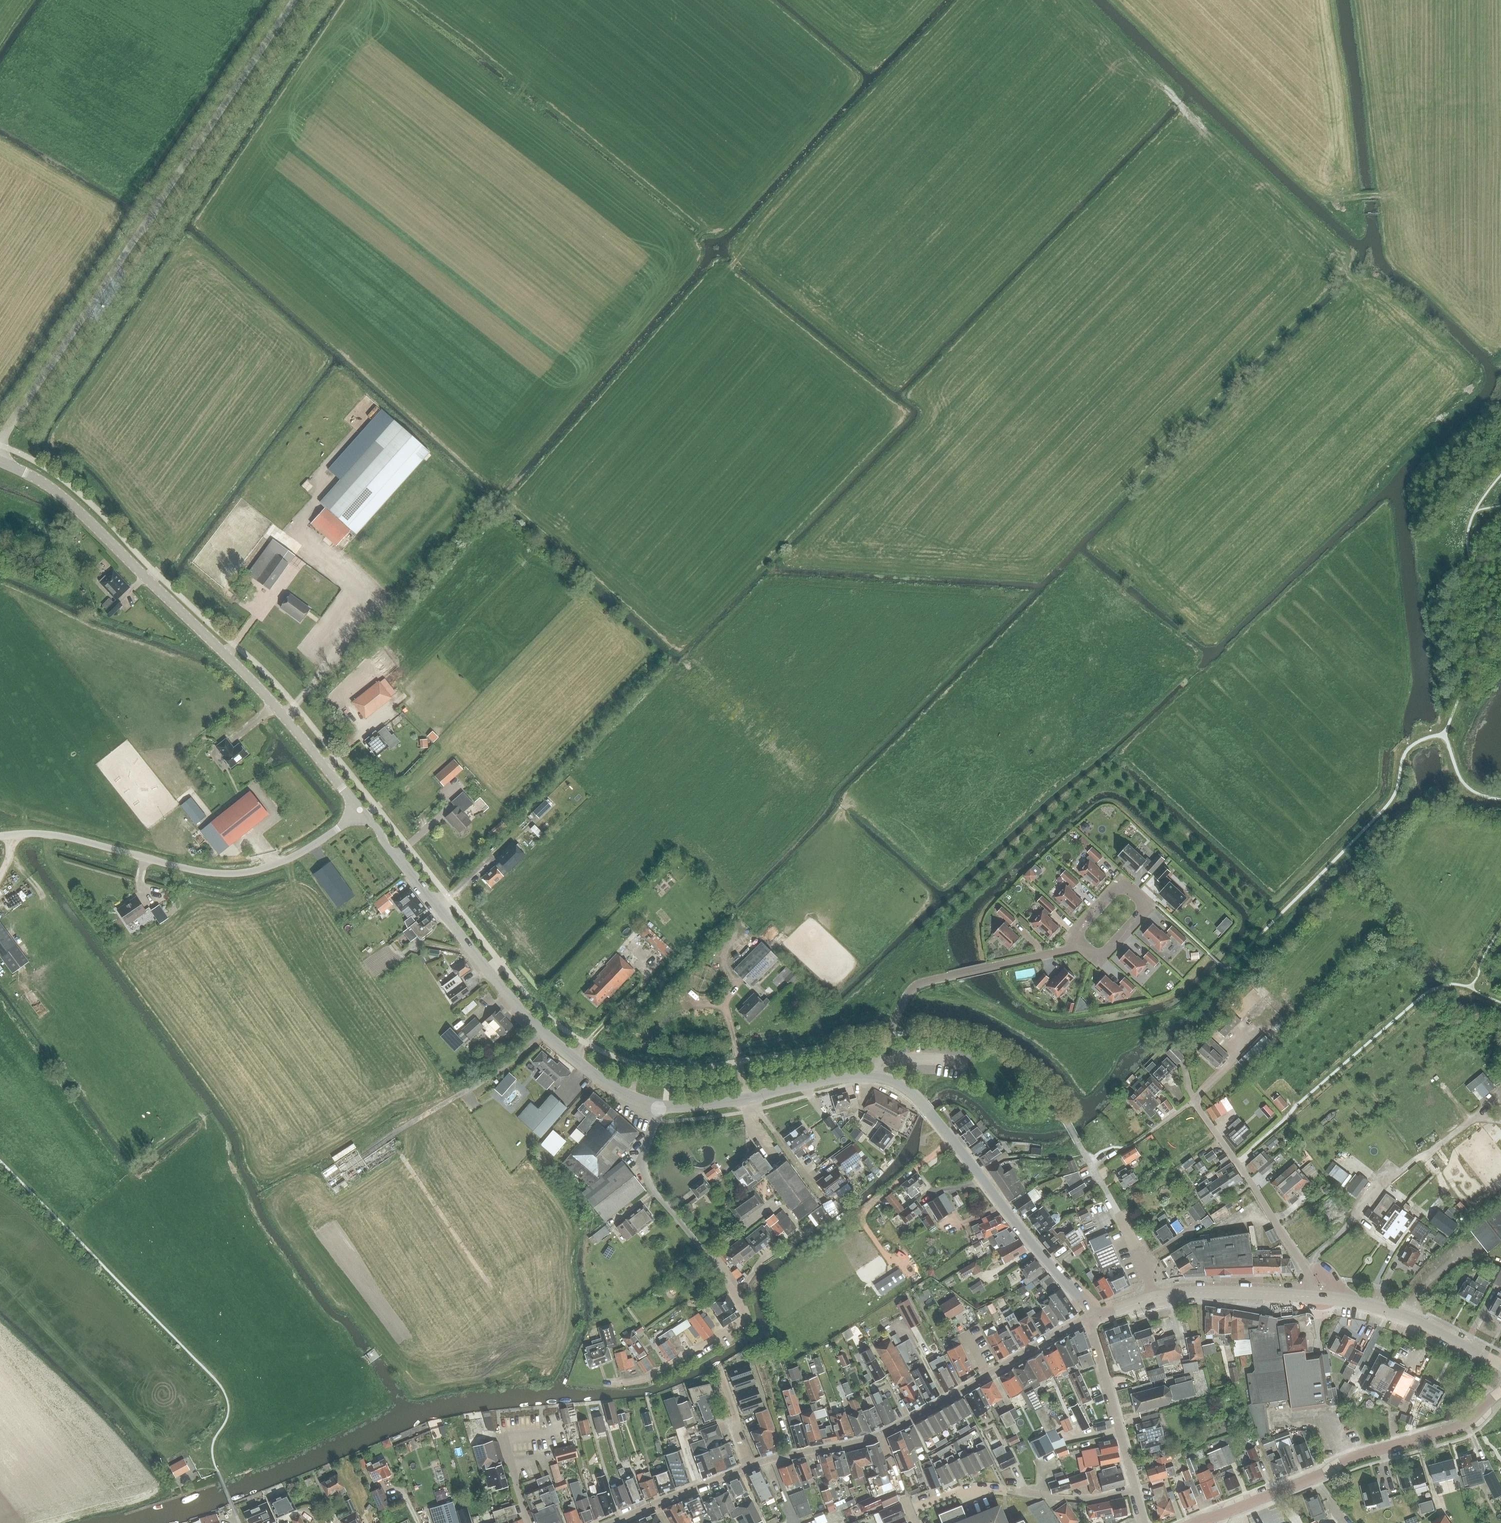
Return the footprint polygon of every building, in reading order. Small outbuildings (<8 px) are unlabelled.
[(324,507),(310,523),(335,546),(349,531),(354,536),(429,452),(393,420),(381,409),(328,469),(340,480),(319,503),(324,507)] [(247,574),(244,578),(248,581),(251,577),(256,580),(269,590),(288,563),(294,555),(273,539),(250,570),(247,574)] [(305,557),(308,554),(299,547),(296,550),(305,557)] [(117,600),(130,588),(113,570),(102,579),(99,582),(115,600),(109,605),(104,611),(110,617),(122,605),(117,600)] [(299,621),(309,608),(290,594),(280,607),(299,621)] [(353,702),(365,717),(390,697),(378,682),(353,702)] [(376,756),(387,747),(390,750),(400,742),(393,733),(391,735),(385,727),(377,733),(374,735),(372,734),(364,740),(365,742),(376,756)] [(429,743),(428,734),(420,735),(421,743),(429,743)] [(247,754),(238,743),(233,748),(225,738),(215,746),(223,756),(222,756),(231,767),(247,754)] [(435,776),(442,785),(462,768),(454,759),(435,776)] [(229,846),(268,814),(249,791),(210,822),(229,846)] [(462,791),(451,802),(456,808),(445,818),(449,823),(450,822),(459,832),(471,821),(463,812),(473,803),(462,791)] [(198,794),(188,802),(203,821),(213,813),(198,794)] [(545,800),(533,813),(539,819),(552,806),(545,800)] [(540,832),(544,828),(535,820),(531,825),(540,832)] [(1090,829),(1089,825),(1084,824),(1082,827),(1083,831),(1087,832),(1090,829)] [(495,827),(489,832),(492,836),(499,831),(495,827)] [(498,862),(482,877),(490,887),(508,872),(525,856),(512,842),(495,859),(498,862)] [(1128,844),(1118,855),(1136,872),(1143,865),(1146,868),(1145,869),(1151,874),(1164,859),(1159,854),(1152,862),(1148,858),(1146,860),(1128,844)] [(1091,881),(1097,887),(1106,876),(1095,866),(1096,866),(1094,864),(1097,861),(1098,862),(1102,857),(1092,847),(1087,852),(1090,855),(1086,858),(1089,860),(1079,871),(1090,882),(1091,881)] [(337,907),(353,895),(329,862),(313,874),(337,907)] [(1031,882),(1036,876),(1037,877),(1043,871),(1035,864),(1031,869),(1030,868),(1023,875),(1031,882)] [(1161,882),(1165,886),(1159,893),(1177,909),(1187,898),(1169,882),(1171,880),(1166,876),(1170,872),(1165,866),(1155,877),(1160,882),(1161,882)] [(1066,885),(1055,897),(1067,907),(1073,912),(1083,902),(1072,892),(1072,891),(1071,890),(1073,887),(1074,888),(1079,883),(1065,870),(1061,875),(1070,884),(1067,886),(1066,885)] [(416,916),(426,909),(410,888),(400,896),(393,901),(401,911),(408,906),(416,916)] [(393,904),(385,894),(373,903),(381,913),(393,904)] [(1051,914),(1055,909),(1042,896),(1037,901),(1045,908),(1031,923),(1043,933),(1044,933),(1050,938),(1059,928),(1048,918),(1049,917),(1047,915),(1050,913),(1051,914)] [(135,897),(117,910),(126,924),(145,911),(135,897)] [(159,904),(150,910),(159,924),(168,918),(159,904)] [(1015,919),(1002,907),(997,912),(1006,920),(1004,923),(1003,923),(994,933),(1010,949),(1020,938),(1007,926),(1010,924),(1011,925),(1015,919)] [(430,928),(437,923),(430,915),(418,924),(416,921),(402,932),(410,942),(417,936),(420,939),(432,930),(430,928)] [(12,974),(28,962),(0,923),(0,957),(12,974)] [(1163,933),(1152,923),(1143,934),(1149,940),(1148,940),(1160,950),(1170,939),(1169,937),(1172,935),(1182,944),(1186,939),(1172,926),(1167,930),(1168,931),(1166,934),(1164,933),(1163,933)] [(1220,923),(1216,928),(1222,934),(1226,929),(1220,923)] [(644,924),(637,932),(666,958),(673,951),(672,950),(644,924)] [(750,987),(778,959),(761,942),(733,970),(750,987)] [(439,951),(429,949),(428,955),(438,957),(439,951)] [(1140,959),(1129,949),(1119,960),(1125,965),(1124,966),(1136,977),(1147,965),(1145,964),(1148,961),(1154,966),(1159,961),(1148,952),(1144,957),(1145,958),(1142,960),(1140,959)] [(1199,959),(1198,952),(1190,953),(1191,960),(1199,959)] [(610,996),(634,970),(616,954),(606,964),(607,965),(592,981),(594,983),(584,993),(597,1006),(604,998),(608,1002),(610,1000),(610,999),(611,997),(610,996)] [(460,978),(471,969),(464,960),(452,969),(456,975),(442,986),(447,993),(446,994),(453,1003),(469,991),(459,978),(460,978)] [(1044,973),(1034,984),(1039,989),(1045,983),(1047,985),(1046,986),(1058,997),(1069,985),(1069,984),(1075,977),(1064,967),(1054,979),(1053,979),(1050,981),(1048,979),(1049,978),(1044,973)] [(798,977),(792,971),(784,979),(790,985),(798,977)] [(1105,975),(1095,986),(1101,991),(1101,992),(1112,1002),(1123,991),(1122,989),(1124,987),(1130,992),(1135,987),(1124,977),(1120,982),(1121,983),(1118,986),(1116,984),(1116,985),(1105,975)] [(738,1011),(749,1022),(770,1001),(767,998),(762,1002),(753,993),(746,1000),(748,1002),(738,1011)] [(465,1010),(479,1001),(475,996),(462,1005),(465,1010)] [(462,1030),(470,1039),(483,1027),(486,1030),(483,1032),(493,1043),(500,1036),(500,1037),(512,1025),(497,1009),(481,1024),(475,1018),(462,1030)] [(1242,1020),(1233,1011),(1215,1028),(1224,1037),(1242,1020)] [(454,1051),(463,1042),(449,1027),(440,1036),(454,1051)] [(1275,1045),(1263,1033),(1241,1055),(1253,1067),(1275,1045)] [(1224,1059),(1228,1055),(1210,1038),(1198,1051),(1216,1068),(1219,1065),(1221,1067),(1226,1061),(1224,1059)] [(1185,1057),(1174,1046),(1166,1053),(1177,1065),(1185,1057)] [(556,1064),(541,1050),(531,1062),(540,1070),(539,1072),(557,1088),(570,1072),(558,1061),(556,1064)] [(1167,1057),(1156,1068),(1150,1063),(1146,1067),(1151,1073),(1150,1073),(1159,1082),(1176,1066),(1167,1057)] [(501,1080),(493,1089),(498,1093),(506,1084),(509,1087),(516,1079),(508,1072),(501,1080)] [(1482,1073),(1466,1086),(1471,1091),(1475,1087),(1481,1083),(1489,1092),(1494,1088),(1482,1073)] [(1142,1085),(1153,1096),(1162,1088),(1151,1076),(1142,1085)] [(1153,1096),(1142,1085),(1135,1091),(1153,1108),(1153,1109),(1160,1103),(1153,1096)] [(897,1129),(908,1110),(897,1105),(898,1103),(892,1100),(892,1099),(874,1090),(874,1089),(863,1108),(871,1112),(871,1111),(881,1117),(879,1120),(897,1129)] [(1156,1112),(1153,1109),(1153,1108),(1135,1091),(1127,1099),(1137,1110),(1143,1105),(1145,1107),(1144,1109),(1152,1117),(1156,1112)] [(592,1111),(602,1100),(593,1092),(583,1103),(577,1109),(586,1117),(591,1111),(592,1111)] [(847,1092),(831,1096),(835,1114),(842,1112),(844,1118),(853,1116),(858,1108),(856,1098),(849,1100),(847,1092)] [(567,1107),(551,1093),(538,1108),(530,1102),(517,1117),(540,1138),(567,1107)] [(1289,1105),(1280,1095),(1273,1100),(1282,1111),(1289,1105)] [(1173,1108),(1166,1099),(1160,1104),(1167,1113),(1173,1108)] [(600,1119),(610,1107),(602,1100),(592,1111),(591,1111),(586,1117),(576,1127),(584,1134),(590,1127),(588,1126),(596,1117),(594,1116),(596,1114),(600,1119)] [(1221,1115),(1214,1104),(1206,1109),(1213,1120),(1221,1115)] [(589,1187),(603,1176),(601,1175),(618,1156),(639,1133),(610,1107),(600,1119),(562,1163),(589,1187)] [(1268,1118),(1274,1113),(1271,1110),(1265,1114),(1268,1118)] [(882,1149),(893,1135),(883,1127),(884,1125),(863,1113),(860,1119),(872,1126),(873,1126),(878,1130),(870,1140),(882,1149)] [(836,1125),(829,1115),(822,1120),(829,1130),(836,1125)] [(983,1135),(974,1124),(974,1125),(966,1115),(954,1123),(962,1134),(960,1136),(968,1146),(980,1137),(983,1135)] [(1246,1137),(1251,1132),(1238,1118),(1227,1127),(1231,1131),(1225,1136),(1236,1148),(1247,1137),(1246,1137)] [(813,1141),(809,1136),(801,1125),(794,1130),(790,1133),(783,1138),(797,1158),(802,1155),(799,1151),(813,1141)] [(863,1133),(854,1127),(849,1134),(857,1141),(863,1133)] [(584,1135),(576,1128),(569,1136),(577,1143),(584,1135)] [(552,1130),(540,1144),(554,1156),(565,1141),(566,1141),(552,1130)] [(1279,1141),(1274,1135),(1264,1143),(1269,1149),(1279,1141)] [(977,1156),(979,1154),(988,1147),(980,1137),(968,1146),(975,1155),(977,1156)] [(985,1166),(1001,1154),(998,1150),(1001,1148),(998,1143),(989,1149),(981,1156),(979,1157),(985,1166)] [(861,1158),(850,1144),(834,1156),(845,1171),(861,1158)] [(1127,1163),(1127,1164),(1140,1155),(1135,1146),(1121,1155),(1127,1163)] [(981,1156),(989,1149),(988,1147),(979,1154),(981,1156)] [(1217,1156),(1212,1150),(1204,1156),(1208,1162),(1217,1156)] [(779,1160),(770,1167),(763,1158),(762,1159),(756,1151),(748,1157),(746,1157),(740,1161),(741,1163),(731,1170),(738,1180),(747,1172),(753,1180),(747,1184),(747,1188),(751,1193),(729,1208),(739,1221),(764,1203),(751,1187),(762,1178),(765,1176),(790,1209),(791,1210),(798,1219),(817,1205),(810,1195),(810,1194),(785,1160),(781,1163),(779,1160)] [(1228,1159),(1224,1153),(1217,1158),(1222,1164),(1228,1159)] [(1257,1170),(1267,1161),(1260,1153),(1250,1162),(1257,1170)] [(1258,1171),(1262,1175),(1276,1163),(1272,1158),(1258,1171)] [(1070,1172),(1077,1170),(1073,1159),(1066,1162),(1070,1172)] [(1205,1166),(1201,1160),(1193,1166),(1197,1171),(1205,1166)] [(621,1161),(603,1176),(589,1187),(581,1193),(604,1222),(644,1190),(621,1161)] [(1134,1161),(1118,1172),(1121,1176),(1118,1178),(1123,1187),(1126,1187),(1138,1179),(1134,1173),(1139,1169),(1134,1161)] [(1328,1174),(1336,1164),(1333,1162),(1332,1161),(1329,1165),(1325,1171),(1328,1174)] [(1242,1179),(1235,1167),(1235,1168),(1231,1162),(1222,1169),(1233,1185),(1242,1179)] [(715,1163),(711,1166),(713,1168),(717,1174),(720,1171),(715,1163)] [(1277,1191),(1300,1171),(1294,1163),(1271,1183),(1277,1191)] [(1019,1179),(1011,1168),(1004,1173),(999,1164),(987,1171),(1009,1202),(1016,1197),(1017,1199),(1026,1193),(1017,1180),(1019,1179)] [(847,1183),(835,1166),(815,1182),(827,1198),(829,1196),(832,1197),(836,1194),(837,1191),(837,1190),(847,1183)] [(1224,1191),(1233,1185),(1222,1169),(1215,1173),(1218,1178),(1216,1180),(1224,1191)] [(1294,1194),(1309,1181),(1300,1171),(1277,1191),(1286,1201),(1288,1199),(1292,1204),(1298,1199),(1294,1194)] [(875,1177),(871,1172),(865,1176),(869,1181),(875,1177)] [(1077,1172),(1063,1176),(1069,1186),(1081,1179),(1077,1172)] [(915,1188),(923,1182),(916,1173),(900,1185),(911,1198),(918,1192),(915,1188)] [(1348,1174),(1341,1183),(1345,1186),(1352,1176),(1348,1174)] [(1348,1189),(1347,1190),(1356,1197),(1368,1181),(1359,1174),(1358,1176),(1348,1189)] [(712,1188),(703,1177),(689,1188),(697,1199),(712,1188)] [(1085,1186),(1081,1179),(1069,1186),(1065,1188),(1070,1196),(1071,1195),(1074,1199),(1084,1194),(1081,1189),(1085,1186)] [(1224,1191),(1216,1180),(1209,1185),(1208,1183),(1210,1182),(1207,1179),(1204,1181),(1215,1198),(1224,1191)] [(1205,1204),(1215,1198),(1204,1181),(1198,1184),(1202,1190),(1197,1193),(1205,1204)] [(1331,1190),(1328,1186),(1322,1190),(1326,1195),(1331,1190)] [(904,1209),(891,1192),(884,1197),(897,1214),(898,1214),(904,1209)] [(937,1197),(927,1203),(928,1205),(937,1221),(947,1214),(954,1210),(944,1192),(937,1197)] [(1020,1215),(1034,1205),(1026,1193),(1017,1199),(1012,1203),(1020,1215)] [(1373,1211),(1368,1218),(1379,1225),(1376,1229),(1383,1234),(1402,1209),(1395,1204),(1397,1201),(1386,1193),(1373,1211)] [(963,1204),(957,1194),(952,1197),(958,1207),(963,1204)] [(829,1200),(822,1206),(831,1217),(838,1212),(829,1200)] [(935,1223),(934,1222),(924,1207),(923,1205),(921,1207),(916,1200),(904,1209),(898,1214),(905,1223),(920,1212),(923,1217),(920,1219),(926,1229),(935,1223)] [(693,1209),(688,1202),(682,1207),(686,1214),(693,1209)] [(1206,1214),(1198,1202),(1187,1210),(1195,1222),(1206,1214)] [(1383,1234),(1395,1244),(1414,1218),(1407,1213),(1411,1207),(1406,1203),(1402,1209),(1383,1234)] [(653,1219),(644,1207),(643,1205),(625,1219),(626,1219),(616,1227),(626,1240),(636,1232),(636,1233),(653,1219)] [(828,1216),(820,1205),(809,1213),(817,1224),(828,1216)] [(1227,1209),(1225,1205),(1210,1215),(1216,1224),(1231,1214),(1227,1209)] [(1500,1241),(1500,1205),(1470,1230),(1487,1252),(1500,1241)] [(1053,1214),(1050,1216),(1042,1206),(1027,1217),(1032,1224),(1035,1228),(1041,1234),(1055,1224),(1059,1221),(1060,1217),(1057,1214),(1053,1214)] [(1457,1212),(1451,1206),(1444,1213),(1451,1219),(1457,1212)] [(1089,1215),(1086,1208),(1076,1213),(1080,1220),(1089,1215)] [(1368,1208),(1364,1214),(1368,1218),(1373,1211),(1368,1208)] [(772,1214),(765,1220),(778,1235),(793,1223),(782,1210),(774,1216),(772,1214)] [(1438,1210),(1430,1220),(1450,1234),(1457,1224),(1438,1210)] [(1177,1219),(1170,1225),(1168,1222),(1170,1221),(1165,1213),(1158,1218),(1161,1224),(1153,1230),(1163,1244),(1177,1234),(1176,1233),(1183,1228),(1177,1219)] [(1008,1227),(998,1215),(991,1218),(989,1215),(980,1219),(982,1222),(978,1225),(977,1223),(971,1226),(974,1233),(980,1230),(983,1238),(984,1238),(1008,1227)] [(1206,1228),(1214,1222),(1208,1215),(1200,1220),(1206,1228)] [(1414,1249),(1417,1243),(1420,1245),(1430,1230),(1419,1222),(1411,1233),(1417,1237),(1415,1241),(1412,1239),(1408,1246),(1399,1260),(1412,1267),(1420,1253),(1414,1249)] [(611,1230),(606,1224),(591,1236),(588,1238),(593,1245),(595,1242),(596,1243),(611,1230)] [(755,1253),(773,1239),(762,1225),(746,1238),(745,1236),(743,1237),(748,1243),(747,1244),(755,1253)] [(1008,1227),(984,1238),(983,1238),(983,1239),(980,1240),(982,1244),(988,1240),(992,1247),(996,1244),(999,1249),(1001,1248),(1000,1248),(1018,1239),(1008,1227)] [(1280,1238),(1274,1227),(1265,1232),(1271,1243),(1280,1238)] [(1059,1231),(1056,1234),(1051,1228),(1037,1238),(1050,1253),(1064,1241),(1068,1248),(1080,1240),(1072,1230),(1065,1235),(1063,1232),(1059,1231)] [(1437,1233),(1432,1229),(1428,1235),(1433,1238),(1437,1233)] [(1253,1251),(1252,1251),(1249,1232),(1191,1241),(1171,1254),(1176,1264),(1182,1273),(1184,1277),(1206,1275),(1218,1275),(1232,1274),(1254,1273),(1253,1251)] [(1120,1263),(1111,1244),(1107,1234),(1089,1242),(1093,1252),(1102,1272),(1113,1293),(1129,1285),(1120,1263)] [(755,1253),(747,1244),(747,1243),(746,1244),(742,1238),(724,1252),(733,1265),(739,1261),(741,1264),(755,1253)] [(1018,1239),(1000,1248),(1001,1248),(999,1249),(996,1251),(1003,1263),(1027,1250),(1018,1239)] [(982,1247),(979,1241),(972,1245),(975,1250),(982,1247)] [(1085,1249),(1080,1241),(1069,1248),(1074,1256),(1085,1249)] [(600,1253),(605,1259),(613,1252),(608,1246),(600,1253)] [(1271,1251),(1270,1251),(1270,1250),(1253,1250),(1253,1251),(1254,1273),(1272,1273),(1271,1251)] [(1281,1250),(1271,1251),(1272,1273),(1282,1272),(1290,1272),(1290,1268),(1295,1268),(1290,1258),(1281,1259),(1281,1258),(1282,1258),(1281,1250)] [(1042,1272),(1044,1270),(1033,1257),(1019,1268),(1025,1277),(1022,1279),(1026,1284),(1042,1272)] [(981,1270),(975,1261),(959,1270),(962,1277),(972,1272),(974,1275),(981,1270)] [(1500,1268),(1500,1267),(1495,1264),(1487,1279),(1493,1282),(1500,1268)] [(1050,1277),(1045,1271),(1037,1277),(1041,1283),(1050,1277)] [(1104,1276),(1096,1280),(1095,1278),(1094,1278),(1090,1271),(1086,1274),(1102,1299),(1113,1293),(1104,1276)] [(876,1289),(880,1295),(904,1278),(901,1273),(896,1276),(893,1272),(887,1276),(890,1280),(876,1289)] [(1485,1287),(1487,1283),(1485,1281),(1486,1280),(1478,1276),(1475,1282),(1467,1277),(1458,1293),(1477,1304),(1483,1293),(1486,1288),(1485,1287)] [(969,1287),(973,1294),(984,1287),(979,1280),(969,1287)] [(929,1288),(924,1281),(916,1285),(920,1292),(919,1292),(918,1290),(913,1293),(918,1304),(932,1297),(928,1288),(929,1288)] [(1027,1292),(1023,1285),(1017,1288),(1021,1295),(1027,1292)] [(1065,1320),(1077,1313),(1060,1289),(1048,1296),(1049,1297),(1065,1320)] [(1500,1293),(1498,1292),(1488,1310),(1496,1315),(1500,1318),(1500,1291),(1500,1293)] [(723,1327),(740,1315),(733,1305),(734,1305),(726,1294),(715,1301),(716,1301),(710,1305),(717,1316),(716,1317),(723,1327)] [(962,1310),(955,1297),(939,1306),(947,1319),(962,1310)] [(1055,1326),(1065,1320),(1049,1297),(1039,1303),(1055,1326)] [(920,1322),(908,1298),(895,1305),(908,1329),(920,1322)] [(996,1312),(991,1303),(986,1306),(991,1315),(996,1312)] [(982,1314),(988,1310),(986,1305),(979,1309),(982,1314)] [(1218,1319),(1218,1308),(1206,1306),(1206,1334),(1206,1336),(1209,1336),(1209,1334),(1212,1334),(1212,1332),(1214,1332),(1214,1329),(1219,1329),(1219,1326),(1220,1319),(1218,1319)] [(1029,1342),(1012,1312),(1009,1307),(1001,1312),(1004,1317),(1011,1329),(1010,1330),(1019,1347),(1029,1342)] [(1231,1321),(1233,1310),(1218,1308),(1218,1319),(1220,1319),(1219,1326),(1219,1329),(1214,1329),(1214,1332),(1212,1332),(1212,1334),(1213,1334),(1213,1338),(1220,1337),(1220,1341),(1225,1341),(1225,1346),(1229,1346),(1229,1341),(1228,1341),(1228,1339),(1225,1339),(1225,1334),(1231,1333),(1231,1327),(1231,1321)] [(1027,1315),(1017,1321),(1029,1342),(1041,1335),(1041,1334),(1053,1327),(1041,1310),(1035,1314),(1032,1309),(1028,1312),(1031,1316),(1028,1317),(1027,1315)] [(1258,1328),(1260,1314),(1233,1310),(1231,1321),(1231,1327),(1231,1333),(1232,1340),(1234,1356),(1252,1354),(1249,1330),(1249,1326),(1251,1326),(1251,1327),(1258,1328)] [(1312,1320),(1315,1319),(1314,1318),(1314,1317),(1314,1316),(1313,1316),(1313,1315),(1312,1314),(1311,1313),(1310,1313),(1308,1312),(1307,1312),(1306,1313),(1306,1315),(1300,1316),(1300,1314),(1292,1315),(1293,1317),(1277,1319),(1277,1317),(1260,1314),(1258,1328),(1251,1327),(1251,1326),(1249,1326),(1249,1330),(1252,1354),(1254,1370),(1252,1373),(1246,1374),(1250,1404),(1246,1405),(1259,1439),(1269,1435),(1264,1402),(1269,1401),(1270,1406),(1277,1405),(1276,1400),(1289,1398),(1291,1410),(1337,1404),(1335,1387),(1326,1388),(1322,1354),(1313,1355),(1313,1350),(1314,1338),(1315,1338),(1312,1320)] [(707,1315),(702,1319),(698,1313),(688,1319),(692,1325),(688,1328),(695,1338),(699,1334),(704,1340),(713,1333),(710,1329),(714,1326),(707,1315)] [(668,1340),(691,1325),(687,1319),(671,1329),(672,1331),(668,1334),(667,1332),(658,1337),(662,1343),(657,1346),(667,1361),(677,1355),(668,1340)] [(589,1367),(611,1359),(608,1348),(617,1346),(610,1324),(597,1328),(601,1338),(591,1341),(592,1345),(585,1347),(587,1353),(585,1354),(589,1367)] [(1139,1345),(1135,1333),(1132,1335),(1128,1324),(1119,1326),(1114,1328),(1105,1331),(1110,1344),(1117,1363),(1119,1362),(1121,1368),(1122,1369),(1123,1370),(1125,1371),(1126,1371),(1127,1371),(1128,1371),(1134,1369),(1134,1370),(1144,1366),(1145,1366),(1137,1346),(1139,1345)] [(634,1335),(643,1329),(640,1325),(622,1338),(628,1347),(638,1340),(634,1335)] [(1080,1351),(1090,1347),(1087,1339),(1083,1327),(1067,1336),(1082,1368),(1092,1365),(1088,1352),(1081,1355),(1080,1351)] [(853,1335),(849,1328),(841,1333),(846,1340),(853,1335)] [(1144,1344),(1156,1340),(1151,1328),(1135,1333),(1139,1345),(1143,1359),(1148,1357),(1144,1344)] [(1008,1354),(1017,1349),(1006,1330),(998,1334),(1008,1354)] [(998,1334),(996,1331),(986,1336),(999,1360),(1008,1354),(998,1334)] [(901,1341),(896,1333),(890,1336),(895,1344),(901,1341)] [(1148,1357),(1149,1357),(1150,1358),(1156,1356),(1159,1365),(1168,1362),(1183,1357),(1179,1347),(1175,1334),(1156,1340),(1144,1344),(1148,1357)] [(1363,1352),(1355,1348),(1357,1345),(1353,1342),(1354,1341),(1351,1339),(1353,1337),(1348,1335),(1347,1337),(1345,1336),(1343,1340),(1335,1336),(1328,1348),(1336,1353),(1337,1352),(1352,1360),(1348,1366),(1355,1369),(1357,1365),(1356,1364),(1363,1352)] [(962,1382),(975,1374),(956,1336),(950,1339),(954,1347),(946,1351),(962,1382)] [(1076,1374),(1078,1372),(1074,1364),(1078,1362),(1067,1336),(1054,1343),(1069,1375),(1075,1372),(1076,1374)] [(1198,1370),(1196,1359),(1203,1358),(1199,1336),(1186,1338),(1190,1359),(1182,1360),(1185,1373),(1198,1370)] [(908,1339),(893,1347),(898,1355),(899,1355),(908,1371),(909,1370),(926,1402),(939,1395),(923,1364),(922,1364),(909,1340),(908,1339)] [(644,1350),(638,1340),(628,1347),(635,1356),(637,1359),(647,1354),(644,1350)] [(890,1340),(875,1348),(895,1385),(900,1382),(902,1386),(899,1387),(905,1398),(902,1400),(908,1412),(924,1403),(898,1355),(893,1347),(890,1340)] [(1216,1352),(1214,1343),(1202,1345),(1204,1355),(1216,1352)] [(1054,1344),(1042,1351),(1054,1375),(1060,1372),(1063,1377),(1069,1374),(1066,1369),(1054,1344)] [(742,1349),(737,1353),(741,1359),(746,1355),(742,1349)] [(885,1376),(874,1358),(869,1349),(860,1353),(865,1363),(875,1382),(885,1376)] [(625,1350),(614,1353),(619,1371),(629,1368),(627,1359),(625,1350)] [(842,1367),(849,1364),(844,1353),(837,1356),(842,1367)] [(1039,1353),(1026,1360),(1038,1382),(1051,1376),(1039,1353)] [(1380,1378),(1390,1360),(1379,1354),(1372,1369),(1365,1365),(1363,1368),(1380,1378)] [(644,1372),(654,1365),(648,1355),(637,1362),(644,1372)] [(944,1392),(957,1384),(942,1355),(941,1356),(929,1363),(933,1370),(932,1371),(944,1392)] [(824,1372),(818,1356),(812,1359),(818,1374),(824,1372)] [(1402,1372),(1405,1368),(1390,1360),(1380,1378),(1395,1385),(1392,1391),(1394,1392),(1393,1394),(1395,1395),(1390,1403),(1397,1407),(1402,1398),(1409,1402),(1416,1389),(1418,1385),(1421,1379),(1415,1375),(1413,1378),(1402,1372)] [(1032,1390),(1039,1385),(1026,1361),(1013,1368),(1027,1391),(1025,1393),(1027,1398),(1034,1410),(1045,1433),(1055,1430),(1032,1390)] [(1239,1380),(1235,1361),(1228,1362),(1232,1382),(1239,1380)] [(732,1381),(751,1374),(748,1364),(728,1371),(732,1381)] [(803,1380),(798,1366),(787,1370),(791,1381),(795,1380),(796,1384),(802,1382),(802,1380),(803,1380)] [(1154,1381),(1164,1378),(1166,1377),(1163,1366),(1147,1371),(1150,1382),(1154,1381)] [(1372,1393),(1380,1378),(1363,1368),(1361,1372),(1368,1376),(1361,1388),(1372,1393)] [(1012,1369),(998,1377),(1010,1398),(1015,1395),(1020,1392),(1023,1391),(1012,1369)] [(1091,1400),(1078,1372),(1076,1374),(1075,1372),(1069,1375),(1082,1404),(1091,1400)] [(735,1390),(755,1383),(751,1374),(732,1381),(735,1390)] [(819,1397),(823,1395),(816,1376),(803,1381),(811,1402),(820,1399),(819,1397)] [(1142,1391),(1147,1409),(1169,1403),(1172,1398),(1175,1400),(1196,1395),(1192,1380),(1187,1382),(1185,1376),(1175,1379),(1176,1384),(1171,1386),(1169,1388),(1165,1385),(1142,1391)] [(1164,1378),(1154,1381),(1155,1386),(1166,1383),(1164,1378)] [(1372,1393),(1390,1403),(1395,1395),(1393,1394),(1394,1392),(1392,1391),(1395,1385),(1380,1378),(1372,1393)] [(1436,1407),(1445,1390),(1425,1379),(1421,1387),(1418,1385),(1416,1389),(1419,1391),(1416,1396),(1429,1403),(1428,1404),(1434,1407),(1435,1406),(1436,1407)] [(1001,1398),(1002,1397),(992,1380),(980,1387),(986,1398),(990,1404),(996,1401),(999,1407),(1005,1403),(1001,1398)] [(1153,1386),(1152,1382),(1132,1387),(1134,1393),(1132,1394),(1136,1412),(1147,1409),(1142,1391),(1142,1389),(1153,1386)] [(693,1405),(695,1404),(703,1424),(715,1419),(707,1399),(714,1396),(709,1383),(688,1389),(693,1405)] [(1356,1387),(1348,1383),(1341,1395),(1349,1400),(1356,1387)] [(796,1448),(803,1446),(807,1445),(798,1412),(799,1412),(792,1387),(782,1390),(789,1415),(793,1414),(795,1423),(789,1425),(796,1448)] [(986,1398),(980,1387),(979,1387),(964,1396),(975,1417),(990,1408),(985,1398),(986,1398)] [(740,1404),(759,1397),(756,1388),(737,1395),(740,1404)] [(877,1391),(870,1394),(884,1425),(895,1419),(886,1398),(884,1394),(881,1395),(879,1391),(877,1391)] [(856,1436),(870,1432),(853,1393),(846,1395),(849,1400),(848,1401),(851,1409),(852,1408),(854,1412),(847,1414),(856,1436)] [(674,1396),(663,1400),(674,1429),(684,1426),(682,1420),(677,1404),(676,1402),(674,1396)] [(871,1432),(882,1426),(869,1396),(865,1398),(868,1405),(870,1404),(871,1407),(862,1411),(871,1432)] [(743,1413),(763,1407),(759,1397),(740,1404),(743,1413)] [(949,1404),(958,1420),(970,1413),(961,1397),(949,1404)] [(1076,1403),(1074,1399),(1068,1402),(1070,1406),(1069,1407),(1082,1431),(1089,1427),(1077,1403),(1076,1403)] [(689,1400),(677,1404),(682,1420),(683,1420),(685,1419),(692,1417),(689,1409),(692,1408),(689,1400)] [(608,1425),(618,1423),(612,1401),(602,1404),(608,1425)] [(947,1426),(958,1420),(949,1404),(938,1411),(947,1426)] [(814,1417),(812,1412),(812,1411),(811,1407),(800,1411),(801,1414),(800,1414),(810,1445),(822,1443),(817,1426),(814,1417)] [(1019,1417),(1014,1407),(998,1415),(1005,1428),(1009,1426),(1013,1434),(1019,1432),(1013,1420),(1019,1417)] [(560,1409),(564,1424),(570,1423),(567,1408),(560,1409)] [(770,1432),(774,1431),(766,1409),(755,1412),(759,1423),(757,1424),(757,1426),(749,1429),(750,1432),(761,1456),(777,1451),(771,1437),(772,1436),(770,1432)] [(844,1412),(833,1415),(831,1410),(828,1411),(833,1425),(837,1440),(854,1436),(844,1412)] [(648,1411),(641,1413),(644,1426),(652,1424),(648,1411)] [(935,1433),(947,1426),(938,1411),(926,1417),(935,1433)] [(495,1431),(489,1412),(482,1414),(487,1430),(495,1431)] [(626,1420),(624,1413),(617,1414),(619,1422),(626,1420)] [(1057,1416),(1064,1429),(1070,1426),(1063,1413),(1057,1416)] [(1143,1449),(1165,1443),(1158,1413),(1141,1417),(1143,1423),(1137,1424),(1139,1434),(1138,1434),(1139,1440),(1140,1439),(1143,1449)] [(1414,1417),(1408,1414),(1405,1422),(1411,1424),(1414,1417)] [(601,1415),(593,1417),(597,1433),(606,1430),(601,1415)] [(923,1440),(935,1433),(926,1417),(914,1424),(923,1440)] [(581,1435),(590,1433),(587,1419),(578,1421),(581,1435)] [(1106,1429),(1104,1420),(1094,1423),(1096,1432),(1106,1429)] [(699,1430),(702,1437),(720,1430),(718,1423),(699,1430)] [(822,1443),(834,1441),(830,1425),(825,1426),(826,1428),(823,1429),(822,1425),(817,1426),(822,1443)] [(914,1449),(922,1446),(912,1425),(900,1431),(907,1449),(912,1462),(916,1461),(918,1460),(914,1449)] [(703,1439),(705,1445),(720,1439),(723,1438),(720,1430),(702,1437),(702,1439),(703,1439)] [(1055,1430),(1045,1433),(1050,1442),(1060,1438),(1055,1430)] [(1246,1442),(1252,1438),(1246,1430),(1241,1435),(1246,1442)] [(1298,1469),(1292,1455),(1289,1445),(1290,1445),(1288,1440),(1291,1438),(1288,1430),(1273,1436),(1287,1473),(1298,1469)] [(1302,1433),(1305,1442),(1307,1447),(1313,1444),(1308,1430),(1301,1430),(1302,1433)] [(892,1450),(905,1445),(899,1431),(887,1438),(892,1450)] [(1054,1450),(1045,1433),(1029,1441),(1038,1458),(1054,1450)] [(1019,1441),(1016,1435),(1007,1439),(1010,1445),(1019,1441)] [(1276,1444),(1272,1436),(1261,1440),(1264,1448),(1276,1444)] [(702,1478),(716,1473),(707,1450),(705,1445),(703,1439),(702,1439),(689,1443),(702,1478)] [(720,1439),(705,1445),(707,1450),(708,1450),(722,1444),(720,1439)] [(1097,1455),(1117,1451),(1115,1439),(1098,1442),(1099,1447),(1080,1451),(1084,1467),(1098,1464),(1097,1455)] [(476,1445),(472,1446),(479,1468),(483,1467),(489,1487),(494,1485),(495,1489),(507,1486),(500,1462),(503,1461),(498,1442),(493,1440),(480,1444),(476,1445)] [(973,1453),(980,1468),(983,1466),(984,1468),(993,1463),(982,1441),(975,1445),(977,1451),(973,1453)] [(728,1455),(731,1454),(727,1442),(722,1444),(708,1450),(712,1461),(728,1455)] [(890,1478),(878,1443),(877,1442),(866,1446),(866,1447),(871,1463),(876,1478),(872,1479),(873,1483),(890,1478)] [(1296,1443),(1291,1445),(1294,1453),(1296,1452),(1302,1468),(1313,1463),(1307,1447),(1305,1442),(1298,1444),(1297,1445),(1296,1443)] [(553,1449),(556,1462),(577,1457),(574,1444),(553,1449)] [(1005,1452),(1002,1444),(991,1450),(1001,1469),(1016,1462),(1010,1449),(1005,1452)] [(912,1462),(907,1449),(905,1445),(892,1450),(901,1472),(913,1467),(917,1475),(921,1473),(916,1461),(912,1462)] [(1065,1445),(1054,1449),(1057,1457),(1068,1454),(1065,1445)] [(1215,1470),(1235,1462),(1228,1445),(1207,1453),(1215,1470)] [(860,1466),(871,1463),(866,1447),(846,1453),(853,1479),(855,1486),(855,1487),(856,1487),(866,1483),(864,1476),(860,1466)] [(1256,1478),(1262,1476),(1256,1462),(1259,1460),(1258,1456),(1254,1447),(1247,1450),(1251,1459),(1248,1460),(1250,1464),(1244,1467),(1250,1481),(1251,1480),(1253,1481),(1256,1480),(1256,1478)] [(980,1468),(973,1453),(973,1452),(967,1455),(964,1449),(957,1453),(959,1457),(967,1473),(968,1474),(980,1468)] [(674,1487),(689,1482),(678,1450),(663,1455),(674,1487)] [(841,1476),(850,1474),(843,1451),(832,1453),(840,1483),(841,1483),(842,1480),(841,1476)] [(1100,1465),(1119,1461),(1117,1451),(1098,1455),(1100,1465)] [(837,1497),(832,1481),(837,1479),(830,1453),(818,1455),(827,1482),(826,1482),(828,1489),(829,1488),(832,1499),(837,1497)] [(716,1472),(736,1465),(731,1454),(728,1455),(712,1461),(716,1472)] [(967,1473),(959,1457),(954,1460),(952,1454),(945,1457),(947,1462),(955,1479),(967,1473)] [(1276,1477),(1287,1473),(1281,1458),(1276,1460),(1274,1454),(1268,1456),(1276,1477)] [(1485,1471),(1482,1461),(1477,1463),(1475,1456),(1470,1457),(1470,1455),(1468,1455),(1467,1454),(1463,1455),(1462,1457),(1461,1457),(1462,1461),(1461,1461),(1462,1464),(1459,1465),(1465,1486),(1484,1481),(1482,1472),(1485,1471)] [(1147,1468),(1151,1482),(1152,1481),(1163,1478),(1169,1476),(1168,1476),(1176,1474),(1173,1466),(1166,1468),(1164,1463),(1168,1462),(1165,1455),(1156,1458),(1158,1465),(1147,1468)] [(1198,1469),(1193,1456),(1185,1459),(1190,1472),(1198,1469)] [(810,1485),(807,1479),(811,1477),(805,1457),(791,1460),(793,1463),(800,1482),(800,1481),(803,1488),(810,1485)] [(362,1458),(357,1461),(361,1469),(366,1466),(362,1458)] [(175,1477),(189,1469),(184,1459),(169,1466),(175,1477)] [(374,1482),(391,1474),(384,1459),(367,1467),(374,1482)] [(955,1479),(947,1462),(942,1465),(939,1459),(932,1463),(943,1485),(955,1479)] [(1441,1462),(1446,1479),(1453,1478),(1452,1476),(1453,1476),(1456,1489),(1461,1487),(1458,1475),(1453,1459),(1441,1462)] [(1439,1481),(1446,1479),(1441,1462),(1429,1466),(1433,1481),(1434,1481),(1437,1494),(1442,1493),(1440,1486),(1439,1486),(1438,1480),(1439,1481)] [(555,1483),(562,1481),(557,1463),(550,1465),(555,1483)] [(792,1463),(778,1468),(784,1485),(793,1482),(795,1487),(801,1485),(799,1482),(792,1463)] [(823,1475),(819,1463),(810,1466),(814,1478),(823,1475)] [(940,1485),(932,1465),(922,1468),(930,1489),(940,1485)] [(1124,1485),(1120,1468),(1116,1469),(1115,1466),(1108,1468),(1113,1488),(1124,1485)] [(1404,1488),(1405,1492),(1427,1486),(1421,1466),(1409,1470),(1410,1473),(1399,1476),(1402,1488),(1404,1488)] [(631,1504),(643,1499),(633,1474),(625,1477),(621,1468),(618,1469),(621,1479),(622,1479),(631,1504)] [(760,1468),(745,1474),(759,1503),(774,1497),(760,1468)] [(1101,1491),(1113,1488),(1108,1468),(1102,1470),(1102,1473),(1098,1474),(1101,1491)] [(1228,1490),(1240,1485),(1233,1468),(1221,1473),(1228,1490)] [(1090,1494),(1101,1491),(1099,1482),(1097,1482),(1093,1469),(1084,1472),(1067,1478),(1070,1487),(1071,1489),(1088,1484),(1090,1494)] [(1199,1496),(1195,1486),(1188,1469),(1182,1472),(1185,1481),(1183,1481),(1186,1489),(1178,1493),(1184,1508),(1196,1503),(1194,1497),(1199,1496)] [(658,1493),(674,1488),(668,1471),(653,1476),(655,1482),(658,1493)] [(1207,1499),(1219,1494),(1212,1478),(1209,1471),(1200,1475),(1200,1473),(1197,1474),(1200,1483),(1207,1499)] [(1500,1494),(1500,1487),(1493,1471),(1486,1475),(1496,1496),(1500,1494)] [(644,1498),(656,1494),(651,1478),(649,1472),(643,1474),(645,1481),(639,1483),(644,1498)] [(1070,1487),(1067,1478),(1064,1479),(1062,1472),(1054,1474),(1055,1480),(1047,1482),(1051,1493),(1059,1490),(1059,1491),(1070,1487)] [(917,1475),(916,1475),(919,1483),(924,1482),(921,1473),(917,1475)] [(340,1495),(346,1492),(338,1474),(320,1483),(327,1496),(338,1491),(340,1495)] [(552,1483),(548,1474),(536,1479),(539,1488),(525,1494),(532,1511),(531,1512),(536,1522),(563,1522),(555,1503),(559,1502),(554,1489),(552,1483)] [(604,1515),(616,1510),(608,1485),(605,1474),(596,1477),(602,1492),(597,1494),(604,1515)] [(739,1476),(726,1482),(733,1497),(741,1493),(743,1497),(748,1494),(739,1476)] [(877,1494),(894,1487),(890,1478),(873,1483),(877,1494)] [(1169,1496),(1168,1496),(1163,1478),(1152,1481),(1153,1487),(1151,1487),(1156,1504),(1155,1504),(1159,1516),(1161,1517),(1174,1512),(1170,1498),(1169,1496)] [(562,1481),(555,1483),(554,1483),(556,1490),(567,1487),(565,1480),(562,1481)] [(580,1486),(578,1481),(569,1483),(571,1489),(583,1522),(585,1522),(594,1520),(587,1498),(588,1497),(586,1492),(582,1494),(580,1486)] [(1377,1482),(1360,1486),(1366,1505),(1377,1502),(1378,1508),(1390,1505),(1386,1489),(1380,1491),(1377,1482)] [(623,1484),(617,1486),(616,1483),(610,1486),(611,1489),(619,1509),(631,1504),(623,1484)] [(595,1519),(604,1516),(597,1493),(594,1485),(591,1486),(594,1494),(588,1496),(589,1500),(595,1519)] [(390,1505),(381,1486),(370,1491),(378,1510),(390,1505)] [(832,1499),(829,1488),(828,1489),(821,1491),(828,1513),(836,1510),(837,1512),(835,1507),(834,1507),(832,1499)] [(885,1491),(858,1503),(862,1511),(881,1502),(882,1507),(898,1500),(894,1488),(886,1492),(885,1491)] [(788,1495),(799,1518),(812,1513),(803,1490),(788,1495)] [(727,1491),(714,1497),(721,1514),(728,1511),(732,1519),(739,1515),(736,1507),(734,1508),(727,1491)] [(287,1493),(269,1501),(276,1517),(292,1511),(296,1509),(287,1493)] [(681,1501),(687,1514),(689,1513),(691,1518),(698,1515),(701,1522),(711,1522),(698,1494),(681,1501)] [(1318,1495),(1305,1500),(1312,1517),(1313,1516),(1315,1521),(1326,1517),(1324,1512),(1318,1495)] [(355,1510),(350,1498),(344,1501),(349,1512),(355,1510)] [(722,1517),(714,1498),(704,1502),(713,1522),(718,1522),(716,1520),(722,1517)] [(835,1507),(837,1512),(855,1503),(853,1498),(845,1502),(835,1507)] [(1124,1500),(1123,1498),(1087,1506),(1089,1518),(1102,1515),(1103,1521),(1104,1520),(1105,1522),(1115,1522),(1114,1519),(1113,1517),(1126,1514),(1124,1500)] [(738,1507),(742,1514),(746,1522),(756,1522),(761,1521),(758,1513),(751,1500),(738,1507)] [(1033,1514),(1040,1522),(1059,1522),(1043,1500),(1029,1505),(1033,1511),(1032,1512),(1033,1514)] [(1421,1513),(1434,1510),(1431,1500),(1418,1503),(1421,1513)] [(452,1501),(430,1508),(434,1522),(459,1522),(452,1501)] [(572,1501),(570,1502),(571,1504),(567,1505),(569,1511),(564,1513),(567,1522),(580,1522),(572,1501)] [(685,1511),(681,1501),(662,1509),(670,1522),(691,1522),(685,1511)] [(244,1512),(248,1522),(251,1522),(262,1518),(264,1522),(271,1522),(275,1521),(267,1502),(244,1512)] [(904,1516),(899,1502),(878,1511),(883,1522),(886,1522),(904,1516)] [(1053,1511),(1061,1522),(1076,1522),(1079,1521),(1066,1502),(1053,1511)] [(373,1507),(369,1503),(365,1508),(369,1512),(373,1507)] [(515,1513),(516,1513),(514,1505),(492,1512),(496,1522),(522,1522),(521,1519),(518,1520),(515,1513)] [(998,1506),(966,1519),(960,1505),(937,1514),(941,1522),(1005,1522),(998,1506)] [(467,1507),(456,1510),(460,1522),(471,1522),(467,1507)] [(360,1521),(356,1511),(340,1519),(342,1522),(361,1522),(360,1521)] [(655,1513),(639,1520),(641,1522),(661,1522),(655,1513)] [(216,1514),(199,1519),(200,1522),(220,1522),(216,1514)] [(827,1522),(823,1514),(814,1518),(815,1519),(805,1522),(825,1522),(827,1522)] [(1444,1514),(1431,1522),(1450,1522),(1444,1514)] [(488,1519),(486,1519),(484,1515),(477,1517),(479,1522),(489,1522),(488,1519)]
